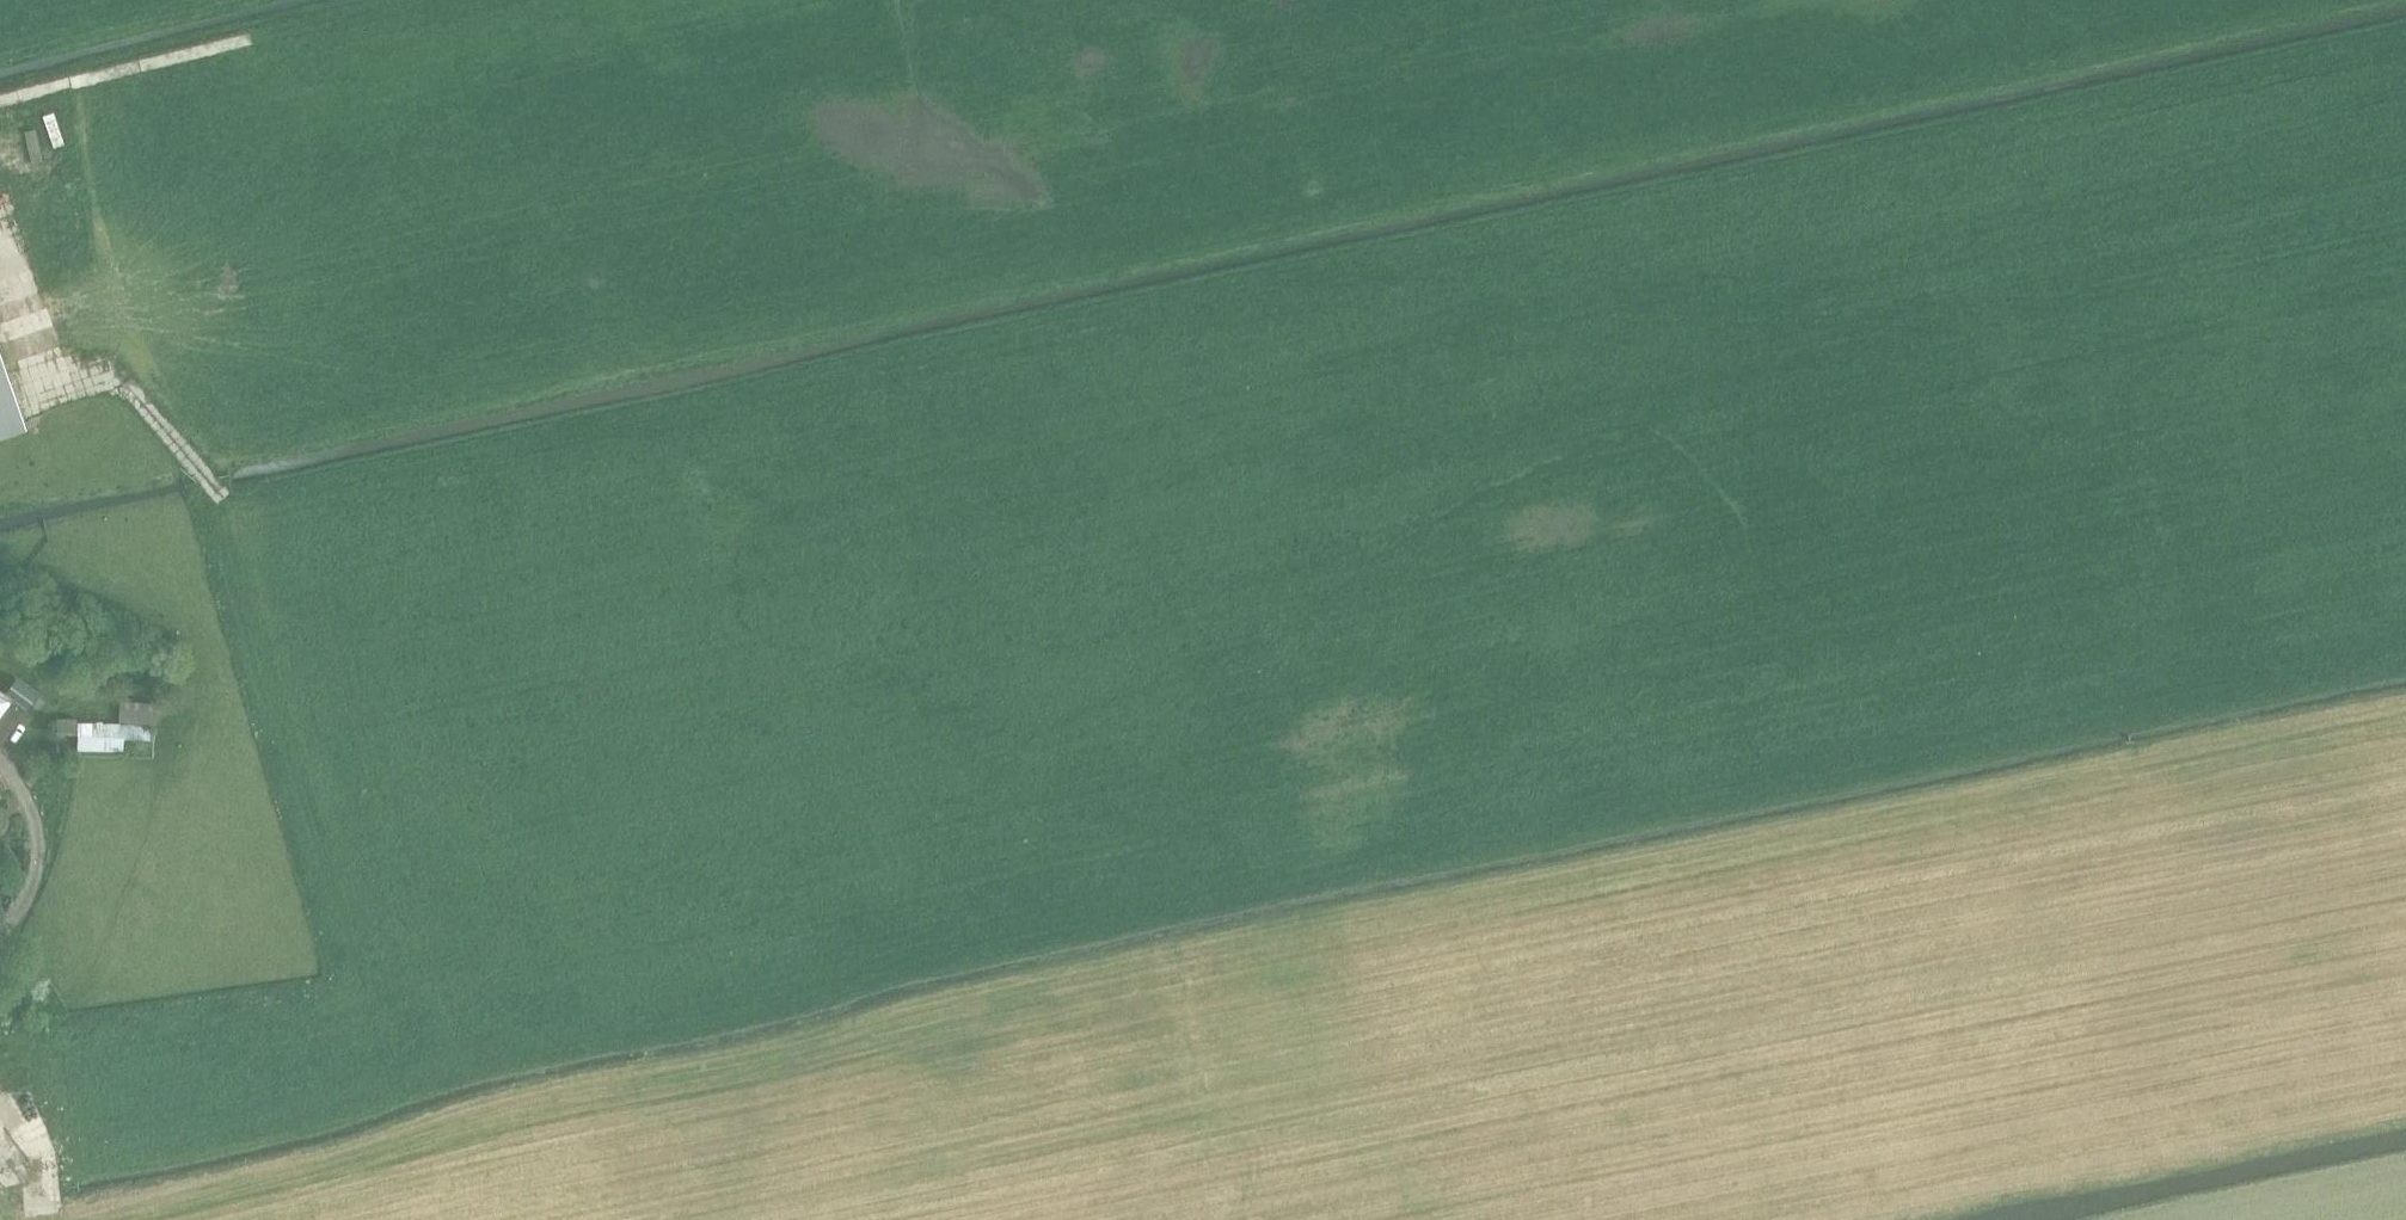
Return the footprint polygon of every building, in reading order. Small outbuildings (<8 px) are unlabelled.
[(22,421),(0,355),(0,428),(22,421)] [(15,676),(4,690),(28,707),(38,693),(15,676)] [(158,699),(120,699),(120,721),(157,722),(158,699)] [(76,717),(56,717),(56,733),(76,733),(76,717)] [(154,723),(78,722),(78,749),(124,750),(124,736),(154,737),(154,723)]
